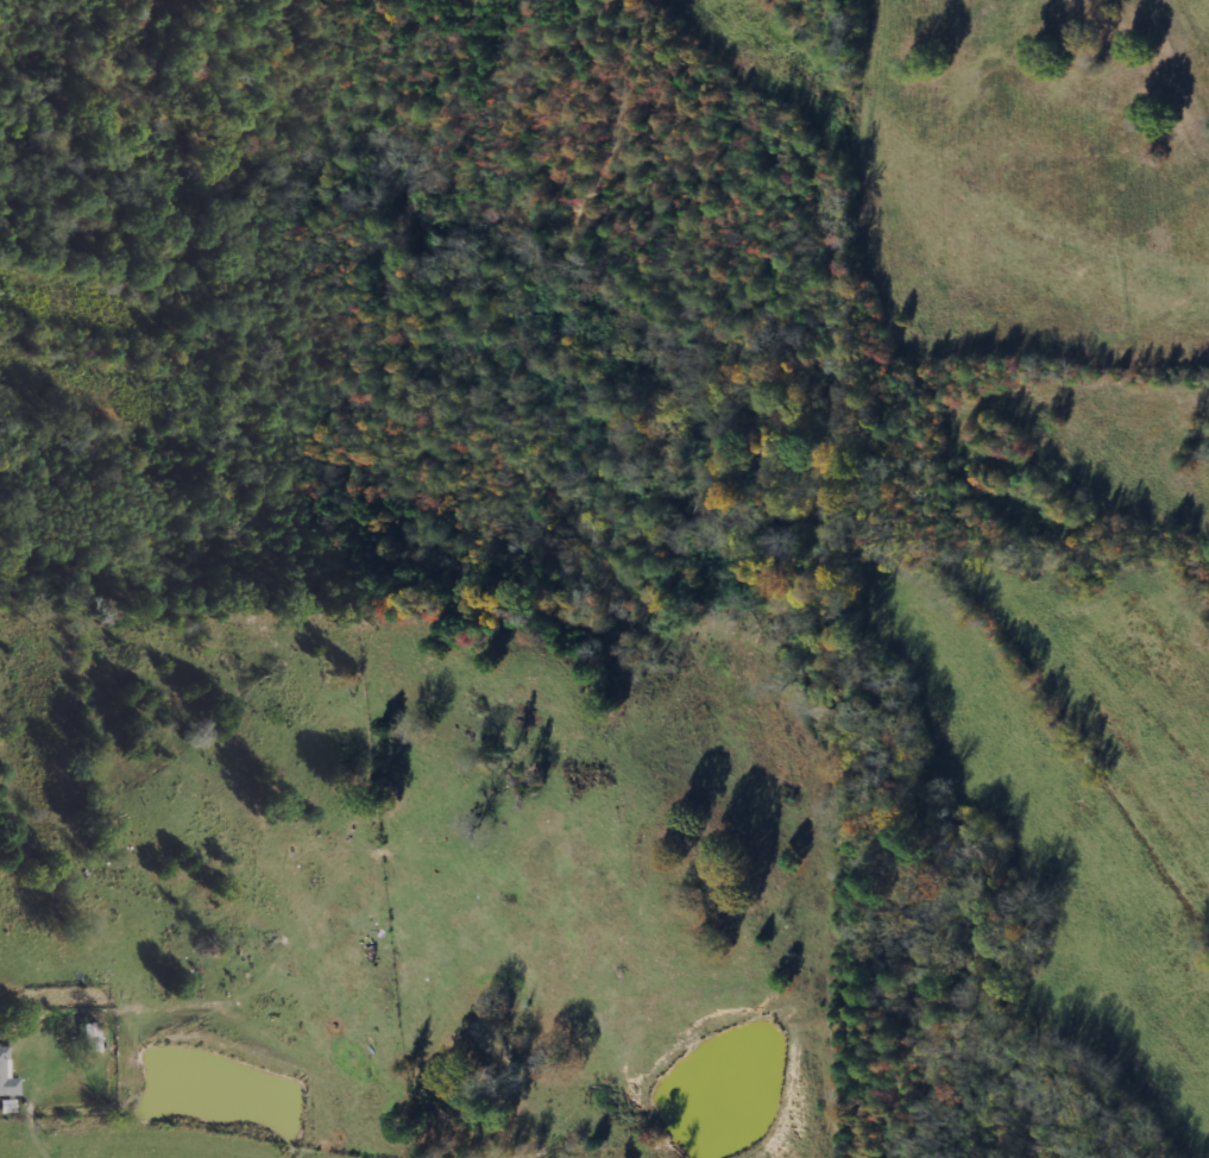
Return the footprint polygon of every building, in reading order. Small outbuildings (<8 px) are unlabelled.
[(0,1046),(0,1096),(18,1096),(17,1078),(7,1078),(7,1046),(0,1046)]
